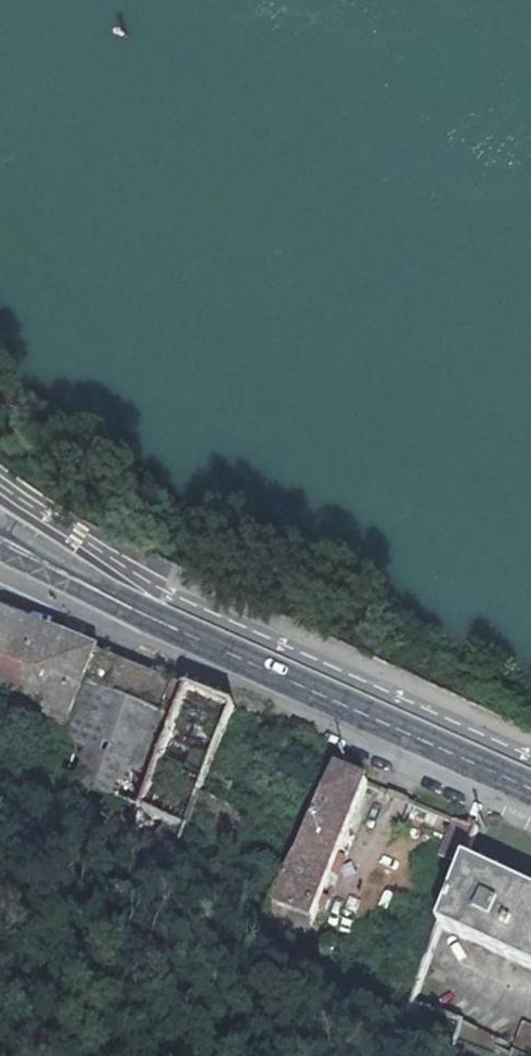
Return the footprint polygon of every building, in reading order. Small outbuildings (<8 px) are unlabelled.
[(115,854),(185,691),(0,616),(0,708),(62,732),(28,816),(115,854)] [(236,712),(185,691),(115,854),(166,876),(185,830),(238,866),(255,822),(202,792),(236,712)] [(281,905),(309,917),(367,786),(337,774),(299,863),(269,907),(263,923),(272,929),(275,920),(281,905)] [(478,831),(456,822),(443,857),(464,865),(478,831)] [(462,870),(434,937),(530,981),(530,902),(462,870)] [(302,931),(309,917),(281,905),(275,920),(302,931)] [(522,1028),(513,1051),(523,1055),(530,1055),(530,1032),(522,1028)]
